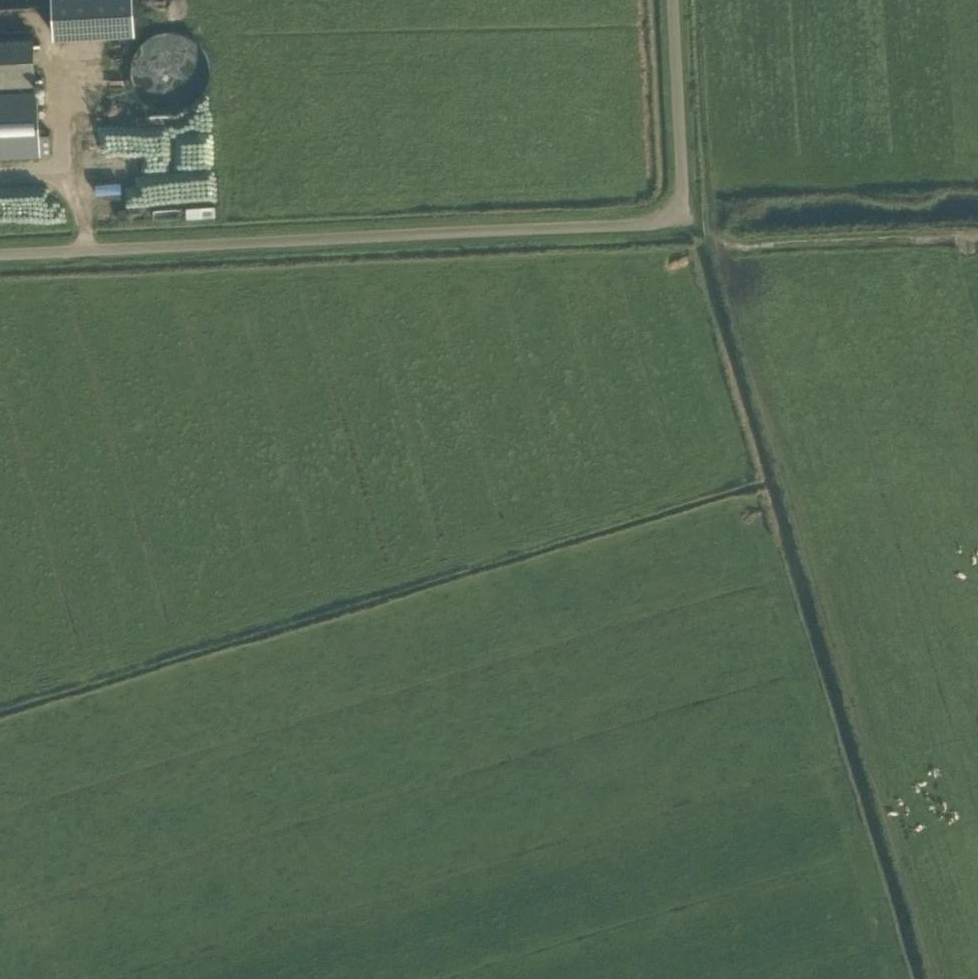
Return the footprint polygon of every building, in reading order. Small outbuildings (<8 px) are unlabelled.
[(54,34),(135,30),(133,0),(53,0),(54,34)] [(191,21),(156,36),(163,52),(153,56),(172,100),(217,79),(191,21)] [(33,35),(0,36),(0,84),(35,83),(33,35)] [(50,153),(49,139),(40,139),(38,91),(0,92),(0,155),(50,153)]
